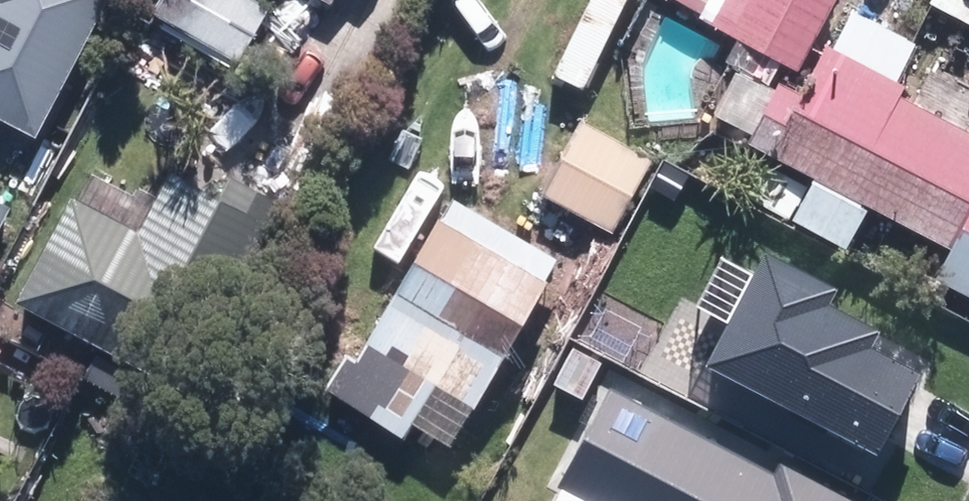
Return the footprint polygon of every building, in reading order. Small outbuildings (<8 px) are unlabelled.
[(105,0),(0,0),(0,117),(36,135),(105,0)] [(151,11),(239,63),(268,14),(243,0),(158,0),(151,11)] [(797,68),(836,0),(674,0),(797,68)] [(746,145),(948,250),(934,278),(968,296),(968,136),(894,98),(900,86),(895,84),(915,45),(848,11),(828,51),(821,48),(797,95),(777,85),(746,145)] [(580,127),(543,195),(610,231),(647,163),(580,127)] [(83,170),(13,303),(184,393),(282,208),(225,178),(215,197),(167,172),(150,205),(83,170)] [(8,209),(0,205),(0,224),(8,209)] [(448,446),(553,264),(450,205),(440,222),(437,220),(355,362),(345,356),(325,390),(401,434),(407,423),(448,446)] [(968,410),(968,406),(848,342),(826,385),(773,357),(709,477),(754,500),(921,500),(968,410)] [(563,399),(521,478),(564,500),(628,500),(656,448),(563,399)]
